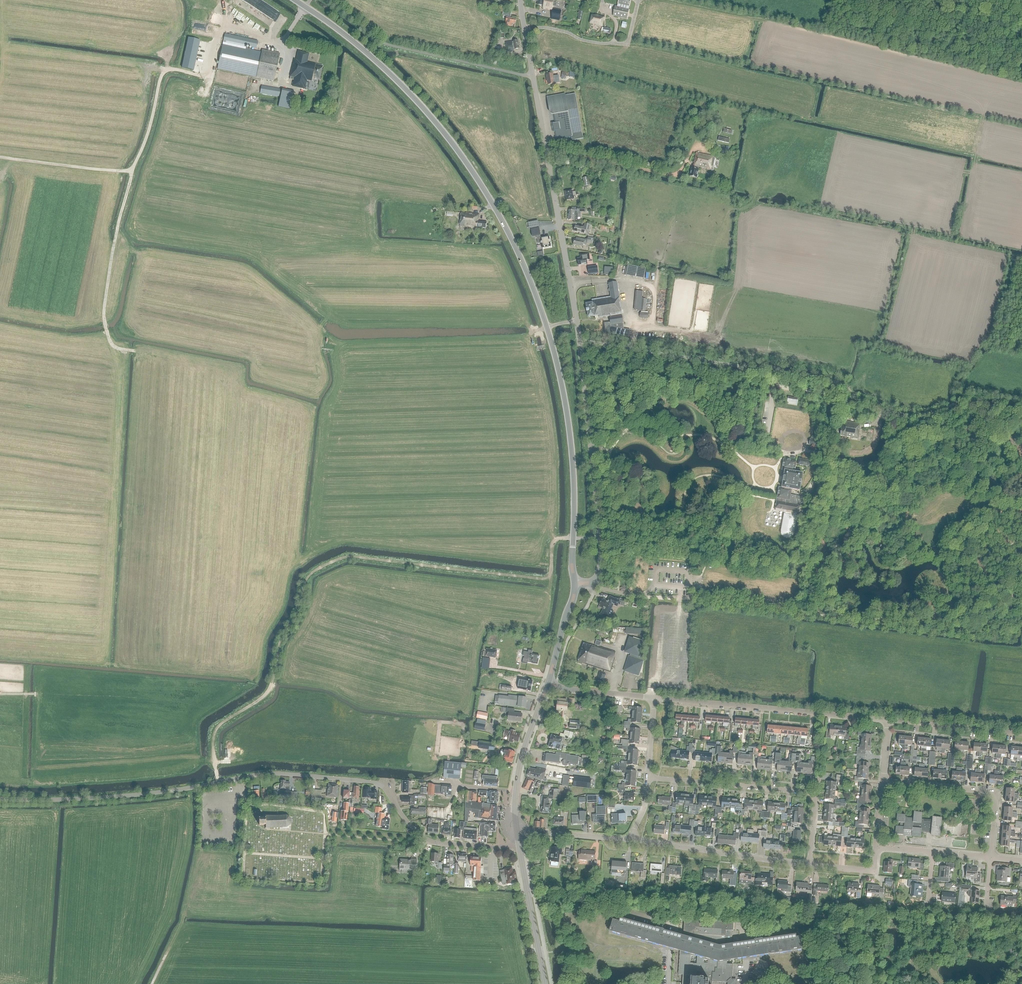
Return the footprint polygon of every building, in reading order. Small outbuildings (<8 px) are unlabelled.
[(242,0),(274,20),(280,10),(263,0),(242,0)] [(543,8),(551,9),(553,0),(532,0),(532,1),(537,2),(537,4),(543,6),(543,8)] [(614,5),(612,14),(626,17),(628,8),(614,5)] [(245,22),(248,17),(231,8),(228,13),(245,22)] [(552,11),(551,18),(559,20),(560,13),(552,11)] [(594,24),(602,26),(604,16),(598,15),(598,16),(591,14),(589,23),(594,24)] [(515,24),(516,19),(506,18),(505,26),(511,27),(512,23),(515,24)] [(217,69),(256,78),(273,82),(279,55),(262,51),(261,53),(245,49),(246,46),(255,48),(257,42),(225,34),(217,69)] [(188,38),(182,68),(194,70),(200,40),(188,38)] [(505,43),(507,53),(514,52),(513,49),(515,48),(515,50),(519,49),(517,40),(505,43)] [(294,80),(292,87),(304,89),(306,81),(312,82),(313,79),(319,80),(322,66),(307,63),(309,54),(297,52),(296,60),(295,60),(293,65),(290,79),(294,80)] [(546,75),(548,85),(554,83),(553,73),(546,75)] [(279,97),(280,89),(261,86),(260,94),(279,97)] [(291,109),(294,92),(282,89),(279,107),(291,109)] [(565,95),(565,94),(547,97),(549,113),(550,113),(551,115),(553,115),(554,115),(556,122),(552,123),(553,131),(555,131),(557,139),(571,136),(572,140),(583,138),(576,93),(565,95)] [(713,166),(715,158),(713,157),(695,153),(692,168),(691,168),(689,177),(696,178),(698,168),(709,170),(710,166),(711,166),(713,166)] [(573,196),(577,195),(578,195),(577,191),(573,192),(572,190),(564,191),(566,201),(574,199),(573,196)] [(585,208),(577,207),(577,211),(575,211),(575,210),(568,210),(568,220),(574,220),(577,220),(578,217),(581,218),(581,212),(585,212),(585,208)] [(461,213),(460,227),(477,229),(477,228),(486,229),(487,222),(478,221),(479,215),(472,214),(472,215),(469,215),(469,214),(461,213)] [(581,226),(581,227),(575,225),(574,231),(579,233),(589,235),(591,225),(584,223),(584,227),(581,226)] [(538,243),(541,243),(542,248),(551,247),(549,236),(540,238),(540,235),(539,228),(531,229),(533,237),(537,236),(538,243)] [(587,240),(576,237),(576,239),(574,239),(573,245),(583,247),(584,245),(586,245),(587,240)] [(583,265),(584,265),(587,264),(586,260),(589,260),(588,253),(580,255),(580,258),(577,259),(578,265),(583,264),(583,265)] [(624,276),(637,277),(637,274),(644,275),(645,268),(625,266),(624,276)] [(605,268),(604,275),(611,276),(611,275),(612,272),(613,272),(613,268),(605,268)] [(622,314),(617,282),(609,284),(611,297),(592,300),(592,303),(586,304),(588,317),(599,315),(600,318),(622,314)] [(622,315),(610,317),(610,322),(611,327),(604,327),(604,334),(611,334),(611,333),(628,337),(630,331),(624,330),(622,315)] [(787,404),(796,406),(798,399),(788,397),(787,404)] [(842,421),(840,436),(851,437),(850,438),(858,439),(860,428),(859,428),(860,423),(842,421)] [(782,533),(782,534),(783,535),(783,536),(784,536),(785,537),(786,537),(787,537),(790,537),(791,536),(792,534),(793,532),(796,512),(797,512),(798,512),(801,497),(790,495),(791,490),(800,491),(803,474),(794,472),(796,462),(784,460),(782,470),(785,471),(782,488),(779,487),(777,498),(777,501),(776,501),(775,508),(785,510),(784,513),(782,530),(782,531),(781,531),(781,532),(782,533)] [(613,611),(608,609),(611,603),(616,606),(619,600),(615,598),(614,599),(609,596),(607,601),(603,599),(602,600),(601,600),(599,605),(600,605),(599,606),(603,608),(601,612),(605,614),(604,616),(610,619),(612,616),(611,615),(613,611)] [(645,642),(629,637),(624,652),(630,654),(630,656),(628,655),(623,671),(639,676),(644,660),(642,660),(644,655),(641,654),(645,642)] [(590,645),(584,643),(578,662),(610,672),(615,657),(614,657),(615,652),(595,645),(595,646),(590,645)] [(484,651),(483,656),(496,658),(497,650),(486,648),(486,651),(484,651)] [(524,658),(523,663),(527,663),(528,662),(537,664),(538,660),(539,660),(540,655),(532,654),(533,650),(529,649),(529,652),(524,651),(523,655),(525,655),(524,658)] [(603,681),(605,674),(600,672),(597,679),(597,681),(601,682),(601,681),(603,681)] [(523,679),(521,688),(531,690),(533,681),(523,679)] [(525,707),(527,697),(510,695),(510,697),(499,695),(499,696),(496,696),(495,702),(499,702),(498,705),(518,707),(525,707)] [(559,721),(565,721),(567,704),(573,705),(574,700),(566,699),(566,701),(558,700),(557,714),(560,714),(559,721)] [(633,710),(632,715),(642,716),(642,708),(629,707),(629,710),(633,710)] [(506,708),(506,712),(509,713),(508,721),(521,722),(522,713),(514,713),(515,709),(506,708)] [(641,723),(642,716),(632,715),(632,719),(628,719),(628,722),(625,721),(624,724),(630,725),(630,722),(641,723)] [(486,724),(476,722),(475,728),(485,730),(486,724)] [(631,731),(630,736),(640,737),(640,729),(630,728),(630,725),(624,724),(624,728),(627,728),(627,731),(631,731)] [(831,735),(837,736),(838,725),(831,724),(831,730),(827,729),(826,738),(830,738),(831,735)] [(838,725),(837,736),(844,736),(844,739),(848,740),(849,731),(845,731),(846,725),(838,725)] [(505,730),(504,735),(510,736),(508,741),(514,742),(514,740),(518,741),(520,734),(515,733),(515,731),(511,730),(511,731),(505,730)] [(861,735),(861,742),(871,743),(872,736),(867,736),(867,731),(859,731),(858,735),(861,735)] [(561,745),(562,738),(568,739),(569,735),(560,733),(560,737),(551,735),(549,747),(560,749),(562,750),(563,745),(561,745)] [(622,744),(622,746),(628,746),(628,743),(639,744),(640,737),(630,736),(630,740),(621,739),(621,744),(622,744)] [(904,756),(904,753),(905,749),(904,749),(906,737),(899,736),(898,744),(899,744),(899,745),(901,748),(902,748),(902,752),(895,752),(894,755),(904,756)] [(912,737),(906,737),(904,749),(905,749),(907,750),(908,745),(911,745),(911,749),(914,749),(914,744),(912,744),(912,737)] [(857,747),(856,756),(865,757),(866,750),(871,750),(871,743),(861,742),(860,747),(857,747)] [(680,751),(679,759),(688,760),(689,753),(691,753),(691,754),(692,748),(692,744),(689,744),(689,747),(687,747),(686,751),(680,751)] [(628,746),(622,746),(618,745),(618,748),(622,749),(625,749),(625,752),(629,752),(628,757),(638,758),(638,750),(628,749),(628,746)] [(721,745),(715,745),(715,747),(715,752),(718,753),(717,762),(725,763),(725,753),(722,753),(722,750),(720,750),(721,745)] [(670,746),(669,750),(671,751),(670,758),(679,759),(680,751),(680,749),(677,748),(670,746)] [(725,753),(725,763),(732,764),(733,753),(736,753),(736,747),(734,746),(733,751),(730,751),(730,753),(725,753)] [(745,755),(746,752),(742,752),(739,752),(739,747),(736,747),(736,753),(738,753),(737,764),(744,765),(745,755)] [(695,748),(692,748),(691,754),(694,754),(693,760),(702,761),(703,753),(694,752),(695,748)] [(745,755),(744,765),(752,765),(753,755),(755,755),(756,751),(756,748),(753,748),(753,753),(749,753),(749,755),(745,755)] [(712,749),(711,750),(710,750),(709,753),(703,753),(702,761),(705,761),(705,762),(708,763),(709,762),(711,762),(711,755),(714,756),(715,749),(712,749)] [(505,750),(504,752),(501,751),(500,757),(504,758),(504,761),(513,763),(514,757),(513,757),(515,752),(505,750)] [(756,751),(755,755),(755,758),(758,758),(757,769),(764,770),(765,759),(765,757),(758,756),(759,752),(756,751)] [(566,766),(569,763),(581,765),(582,758),(579,757),(570,755),(570,754),(556,752),(555,754),(546,753),(545,761),(559,763),(559,761),(562,762),(563,765),(566,766)] [(789,762),(785,761),(784,772),(791,772),(792,761),(795,762),(796,752),(793,752),(790,752),(790,754),(789,754),(789,759),(789,762)] [(801,753),(796,752),(795,762),(797,762),(796,773),(804,773),(805,763),(801,763),(801,760),(800,760),(801,753)] [(769,760),(765,759),(764,770),(771,770),(772,759),(775,760),(776,753),(773,753),(772,758),(769,757),(769,760)] [(781,754),(776,753),(775,760),(775,763),(777,764),(776,771),(784,772),(785,761),(780,761),(781,754)] [(864,763),(865,757),(856,756),(856,765),(859,765),(858,770),(869,771),(869,764),(864,763)] [(621,764),(621,767),(626,767),(626,764),(637,765),(638,758),(628,757),(628,761),(624,761),(624,764),(621,764)] [(805,763),(804,773),(811,774),(812,763),(815,763),(815,757),(812,757),(812,761),(808,761),(808,763),(805,763)] [(445,762),(443,778),(460,779),(461,763),(445,762)] [(529,768),(527,775),(534,777),(534,778),(543,781),(546,782),(546,779),(543,778),(546,770),(536,767),(536,769),(529,768)] [(626,770),(626,767),(621,767),(620,770),(623,770),(623,773),(627,774),(626,778),(636,779),(636,771),(626,770)] [(868,778),(869,771),(858,770),(858,777),(855,777),(854,781),(859,782),(868,782),(863,782),(863,779),(861,779),(861,777),(868,778)] [(483,785),(498,787),(498,780),(497,780),(497,776),(482,775),(482,779),(484,779),(483,785)] [(827,781),(826,790),(835,791),(835,785),(838,785),(838,783),(842,783),(843,776),(836,775),(836,779),(836,782),(827,781)] [(574,777),(573,786),(590,788),(591,779),(574,777)] [(527,778),(525,783),(532,786),(534,781),(527,778)] [(636,779),(626,778),(626,782),(623,782),(622,785),(619,785),(618,788),(624,789),(625,785),(635,786),(636,779)] [(279,799),(290,799),(293,799),(293,793),(288,792),(289,790),(288,790),(288,787),(289,787),(289,782),(285,782),(285,781),(280,781),(280,790),(280,792),(279,792),(279,799)] [(411,793),(412,782),(403,782),(402,793),(411,793)] [(867,787),(868,782),(859,782),(858,786),(862,787),(861,793),(872,794),(872,787),(867,787)] [(436,785),(429,783),(427,801),(428,801),(427,818),(444,819),(445,812),(437,812),(438,795),(447,795),(446,798),(451,798),(452,786),(436,785)] [(532,786),(525,783),(522,788),(530,791),(532,786)] [(337,791),(338,785),(328,784),(327,797),(337,798),(338,791),(337,791)] [(350,793),(350,791),(343,790),(343,798),(349,799),(349,797),(352,797),(352,798),(359,798),(360,791),(359,791),(359,787),(354,786),(353,793),(350,793)] [(365,790),(363,790),(362,797),(371,797),(371,799),(377,799),(377,791),(370,791),(370,788),(365,787),(365,790)] [(549,799),(557,800),(559,790),(552,789),(552,791),(550,791),(549,799)] [(846,800),(841,800),(837,799),(837,797),(834,796),(835,791),(826,790),(826,799),(835,799),(834,802),(846,803),(846,800)] [(477,792),(465,791),(466,801),(469,801),(469,800),(472,800),(472,802),(476,802),(477,792)] [(487,791),(487,795),(487,796),(490,796),(490,802),(497,803),(498,801),(499,793),(498,792),(490,791),(487,791)] [(321,802),(321,793),(312,793),(311,802),(321,802)] [(857,800),(857,804),(866,805),(866,801),(871,801),(872,794),(861,793),(860,799),(857,799),(857,800)] [(673,803),(673,807),(672,813),(675,813),(676,805),(679,806),(679,803),(685,803),(685,795),(677,794),(676,803),(673,803)] [(406,797),(402,797),(402,802),(410,802),(410,805),(415,804),(415,796),(409,795),(409,797),(406,797)] [(695,811),(696,805),(693,805),(694,796),(685,795),(685,803),(690,804),(690,807),(692,807),(692,811),(695,811)] [(548,797),(541,796),(541,806),(542,806),(541,812),(549,812),(549,804),(548,804),(549,798),(548,798),(548,797)] [(670,797),(663,796),(663,797),(659,797),(658,804),(664,804),(664,805),(670,805),(670,797)] [(699,806),(696,805),(695,811),(699,812),(699,808),(701,808),(702,805),(707,806),(708,797),(700,796),(699,806)] [(718,817),(718,813),(719,807),(715,807),(716,798),(708,797),(707,806),(713,806),(712,809),(715,809),(715,817),(718,817)] [(725,807),(730,808),(731,799),(723,799),(722,808),(719,807),(718,813),(721,814),(722,810),(724,810),(725,807)] [(738,815),(741,816),(741,810),(741,809),(739,809),(739,800),(731,799),(730,808),(736,808),(735,813),(738,813),(738,815)] [(490,820),(496,820),(498,807),(497,806),(497,804),(492,804),(484,803),(476,803),(476,802),(472,802),(472,800),(469,800),(469,801),(466,801),(465,806),(465,808),(479,810),(478,818),(490,820)] [(745,810),(741,809),(741,816),(744,816),(745,812),(747,812),(747,809),(753,810),(754,802),(745,801),(745,810)] [(348,812),(349,803),(344,802),(343,811),(341,811),(340,819),(346,820),(347,812),(348,812)] [(761,817),(764,818),(765,812),(761,811),(762,802),(754,802),(753,810),(759,811),(758,813),(761,814),(761,817)] [(824,813),(833,814),(833,808),(836,808),(836,806),(845,806),(846,803),(834,802),(834,805),(825,804),(824,813)] [(765,812),(764,818),(766,818),(767,818),(767,817),(770,818),(770,811),(776,812),(777,804),(768,803),(768,812),(765,812)] [(782,812),(781,819),(787,820),(787,816),(787,814),(784,814),(785,805),(777,804),(776,812),(782,812)] [(803,816),(803,809),(802,809),(802,805),(798,804),(798,808),(795,808),(792,808),(792,811),(794,811),(794,815),(803,816)] [(860,811),(859,816),(870,817),(870,810),(865,810),(866,805),(857,804),(856,811),(860,811)] [(380,813),(381,808),(374,807),(374,813),(377,813),(375,826),(382,827),(381,829),(388,830),(389,819),(383,818),(384,814),(380,813)] [(605,815),(605,807),(596,807),(597,815),(593,815),(593,823),(605,822),(604,815),(605,815)] [(573,824),(581,823),(581,820),(583,820),(583,821),(584,821),(587,821),(586,811),(582,812),(579,812),(580,816),(572,816),(573,824)] [(905,815),(897,814),(897,822),(901,822),(900,826),(896,826),(895,834),(906,835),(906,836),(912,836),(912,835),(921,836),(921,832),(931,833),(931,835),(939,836),(941,818),(933,817),(933,820),(932,820),(928,819),(921,819),(922,812),(914,811),(913,818),(907,818),(907,817),(905,816),(905,815)] [(844,826),(845,823),(835,822),(835,820),(832,819),(833,814),(824,813),(824,821),(833,822),(832,825),(844,826)] [(612,815),(612,822),(613,824),(625,823),(625,821),(626,821),(626,814),(612,815)] [(279,827),(285,827),(286,827),(287,826),(288,826),(289,825),(290,824),(290,823),(291,822),(291,821),(291,820),(290,819),(290,818),(289,817),(288,816),(287,816),(286,815),(285,815),(284,815),(265,816),(265,817),(261,817),(261,819),(259,819),(259,822),(259,825),(266,825),(266,827),(266,828),(268,827),(269,827),(279,827)] [(802,823),(803,816),(794,815),(793,820),(791,820),(791,822),(802,823)] [(869,824),(870,817),(859,816),(859,821),(855,821),(855,827),(864,828),(864,823),(869,824)] [(564,818),(554,817),(553,824),(563,826),(564,818)] [(673,833),(681,834),(682,825),(675,825),(676,822),(674,822),(675,817),(672,817),(671,823),(674,823),(674,825),(673,833)] [(535,821),(534,827),(543,828),(544,819),(541,819),(541,822),(535,821)] [(427,820),(427,825),(429,826),(429,834),(438,834),(439,826),(431,826),(432,820),(427,820)] [(682,825),(681,834),(690,835),(691,827),(693,827),(694,821),(694,820),(690,820),(689,826),(682,825)] [(698,822),(694,821),(693,827),(696,827),(695,835),(704,836),(705,828),(698,827),(698,822)] [(463,831),(465,822),(461,822),(460,828),(458,828),(457,829),(454,829),(453,833),(455,833),(454,837),(460,838),(461,830),(463,831)] [(666,822),(665,827),(654,826),(654,833),(664,834),(664,829),(669,830),(669,822),(666,822)] [(445,827),(442,827),(442,835),(451,836),(451,827),(449,827),(450,823),(445,823),(445,827)] [(481,823),(481,836),(488,836),(488,831),(495,831),(495,823),(481,823)] [(705,823),(705,828),(704,836),(712,837),(713,829),(716,830),(717,824),(712,823),(712,828),(709,828),(710,824),(705,823)] [(844,837),(845,828),(842,827),(841,835),(833,834),(833,837),(833,845),(841,846),(841,837),(844,837)] [(464,828),(463,838),(476,839),(477,829),(464,828)] [(793,831),(792,842),(800,842),(801,831),(795,830),(795,828),(788,828),(788,831),(793,831)] [(855,847),(855,839),(850,838),(850,836),(848,835),(848,828),(845,828),(844,837),(847,837),(846,846),(855,847)] [(718,844),(726,844),(727,836),(719,835),(720,829),(717,829),(716,836),(718,837),(718,844)] [(750,842),(751,830),(748,830),(747,834),(742,833),(743,830),(739,829),(739,833),(739,836),(741,836),(741,841),(750,842)] [(751,830),(750,842),(758,843),(759,837),(762,838),(762,831),(759,831),(758,835),(753,834),(754,830),(751,830)] [(772,849),(773,841),(766,840),(767,832),(762,831),(762,838),(764,838),(763,848),(766,848),(765,849),(769,850),(769,849),(772,849)] [(738,839),(739,836),(739,833),(736,833),(734,833),(733,837),(727,836),(726,844),(735,845),(736,839),(738,839)] [(823,839),(823,837),(819,836),(818,836),(818,842),(823,843),(823,844),(833,845),(833,837),(827,836),(827,834),(825,833),(824,836),(824,839),(823,839)] [(773,841),(772,849),(781,850),(781,842),(784,842),(785,836),(780,835),(779,841),(773,841)] [(855,839),(855,847),(863,848),(864,840),(864,837),(862,837),(861,839),(855,839)] [(1009,842),(1016,843),(1016,847),(1019,847),(1020,841),(1009,840),(1002,839),(1001,846),(1009,846),(1009,842)] [(551,847),(550,854),(549,862),(559,863),(560,855),(562,855),(562,849),(551,847)] [(578,859),(584,859),(591,860),(591,859),(594,859),(595,852),(584,850),(581,850),(581,851),(579,851),(578,859)] [(438,863),(439,854),(432,853),(431,861),(435,862),(435,864),(438,864),(437,868),(441,868),(442,863),(438,863)] [(466,863),(467,855),(459,854),(458,862),(466,863)] [(443,872),(450,872),(450,864),(453,865),(454,855),(447,855),(447,866),(444,865),(443,872)] [(474,872),(473,881),(480,881),(480,873),(482,874),(483,872),(484,872),(484,871),(483,871),(483,866),(481,866),(481,858),(471,857),(470,866),(472,866),(471,872),(474,872)] [(411,860),(401,859),(400,869),(416,870),(417,859),(411,859),(411,860)] [(920,864),(920,860),(909,859),(908,867),(918,867),(917,869),(923,870),(924,864),(920,864)] [(888,862),(884,862),(884,872),(891,872),(892,863),(893,863),(893,860),(889,860),(888,862)] [(626,862),(613,861),(612,872),(621,873),(621,875),(622,875),(622,876),(624,876),(625,873),(626,862)] [(633,871),(641,872),(640,878),(646,878),(646,870),(643,870),(644,864),(634,863),(632,863),(631,871),(633,871)] [(946,863),(946,867),(940,867),(939,876),(941,877),(940,881),(948,882),(949,877),(948,877),(949,867),(954,868),(954,864),(946,863)] [(661,872),(662,865),(651,864),(650,871),(661,872)] [(972,879),(975,879),(975,881),(980,882),(980,873),(977,873),(978,868),(971,867),(972,865),(967,864),(966,875),(972,875),(972,879)] [(681,867),(675,867),(675,866),(670,866),(669,869),(667,869),(666,875),(669,876),(669,874),(681,875),(681,867)] [(998,870),(997,881),(1006,882),(1006,881),(1010,881),(1010,877),(1007,877),(1007,874),(1009,874),(1009,868),(1002,867),(1002,870),(998,870)] [(516,871),(513,872),(512,868),(505,869),(505,870),(500,871),(502,879),(503,879),(504,884),(507,883),(517,881),(516,871)] [(704,869),(703,876),(701,876),(701,881),(706,882),(706,877),(716,878),(717,870),(704,869)] [(722,871),(722,878),(731,879),(731,881),(735,882),(736,874),(733,873),(734,871),(730,871),(730,872),(722,871)] [(741,875),(740,875),(739,883),(753,884),(754,875),(751,875),(751,873),(741,872),(741,875)] [(758,873),(757,879),(756,879),(755,884),(761,885),(762,882),(768,882),(768,884),(772,884),(772,877),(769,877),(770,874),(758,873)] [(918,885),(918,881),(908,880),(908,886),(913,887),(912,895),(921,896),(922,885),(918,885)] [(778,881),(777,888),(782,889),(782,892),(791,892),(791,886),(787,886),(788,882),(778,881)] [(796,882),(796,891),(807,892),(807,894),(811,894),(811,886),(808,886),(808,884),(796,882)] [(848,883),(847,891),(856,892),(856,898),(860,898),(861,890),(858,890),(858,884),(848,883)] [(828,885),(817,884),(814,884),(813,891),(813,895),(816,895),(817,891),(828,892),(828,885)] [(967,885),(959,884),(959,888),(960,888),(958,906),(963,906),(965,892),(968,892),(968,893),(968,894),(968,895),(969,896),(971,897),(971,902),(978,903),(979,891),(969,890),(969,889),(968,888),(967,888),(967,885)] [(880,888),(880,885),(868,885),(867,896),(871,897),(871,894),(879,894),(879,896),(882,896),(883,888),(880,888)] [(955,902),(956,893),(943,892),(942,901),(955,902)] [(1013,896),(1013,897),(1001,896),(1000,904),(1012,906),(1012,903),(1016,904),(1017,896),(1013,896)] [(613,919),(609,931),(679,951),(680,935),(664,930),(656,928),(620,918),(619,921),(613,919)] [(733,922),(708,920),(708,925),(710,925),(710,929),(706,928),(706,925),(707,925),(707,924),(704,924),(705,920),(684,918),(684,919),(683,933),(681,933),(680,935),(719,946),(731,944),(732,930),(733,930),(734,921),(733,921),(733,922)] [(727,954),(726,960),(802,949),(800,937),(796,938),(796,935),(762,940),(762,939),(755,940),(755,941),(731,944),(731,954),(727,954)] [(732,980),(733,963),(732,963),(732,964),(726,964),(726,960),(719,961),(703,957),(680,951),(679,974),(683,974),(712,976),(712,981),(728,982),(730,983),(733,982),(732,980)] [(712,981),(712,976),(683,974),(682,983),(712,983),(712,981)]
